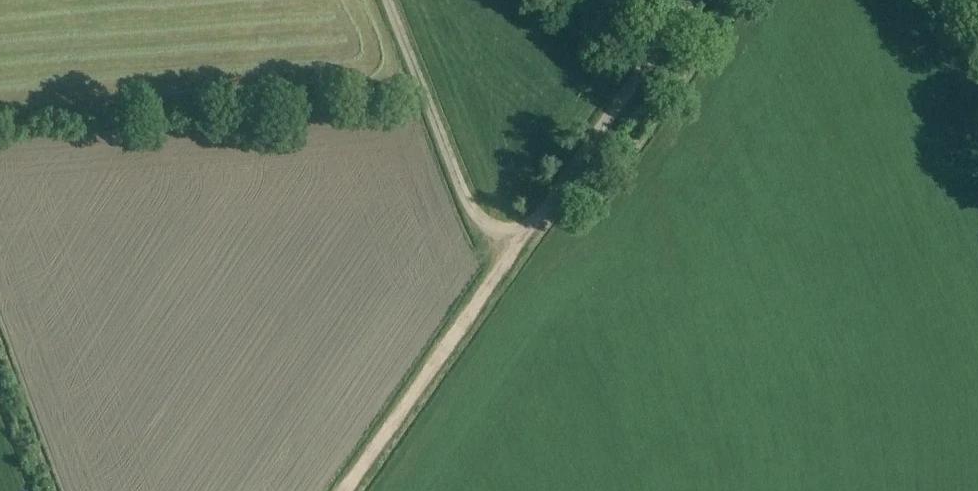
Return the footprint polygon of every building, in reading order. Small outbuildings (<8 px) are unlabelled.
[(643,114),(670,74),(661,68),(673,51),(663,45),(625,102),(643,114)]
